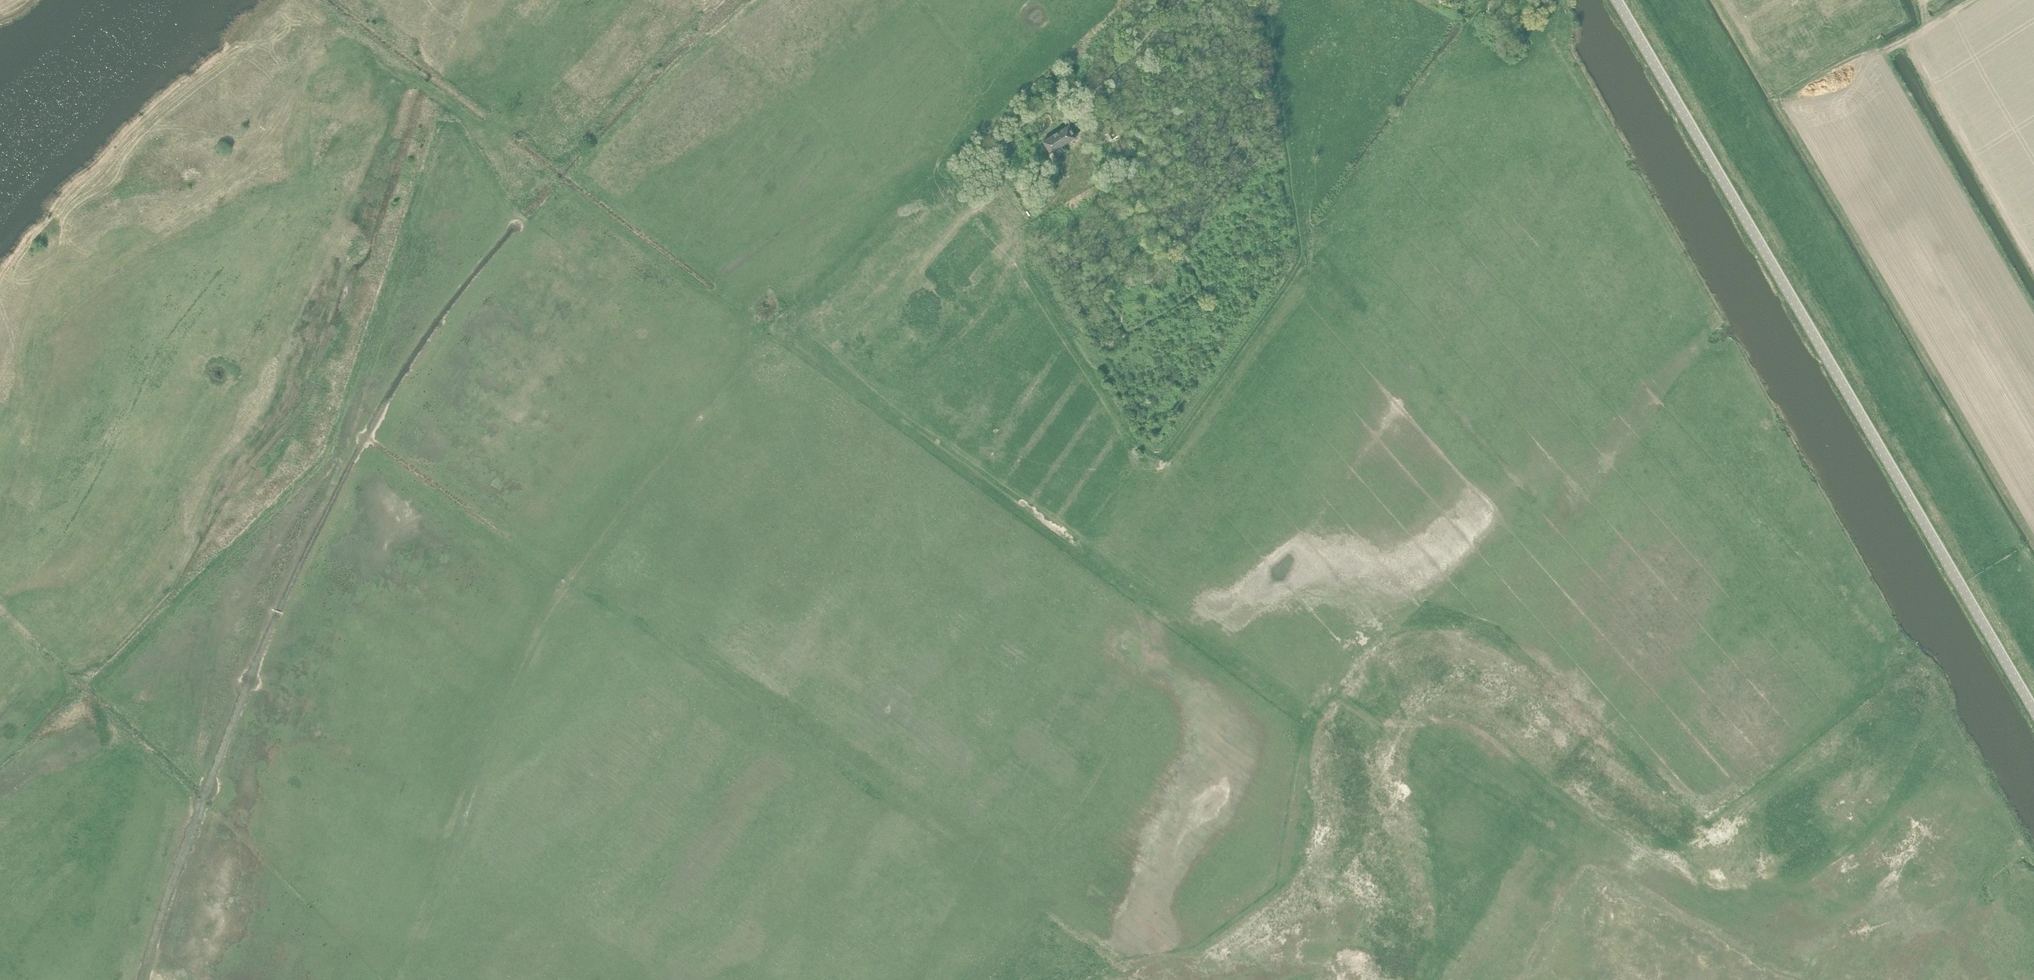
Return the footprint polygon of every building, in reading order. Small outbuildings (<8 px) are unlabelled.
[(1070,124),(1043,140),(1051,152),(1077,137),(1070,124)] [(1112,129),(1106,134),(1110,140),(1116,136),(1112,129)]
